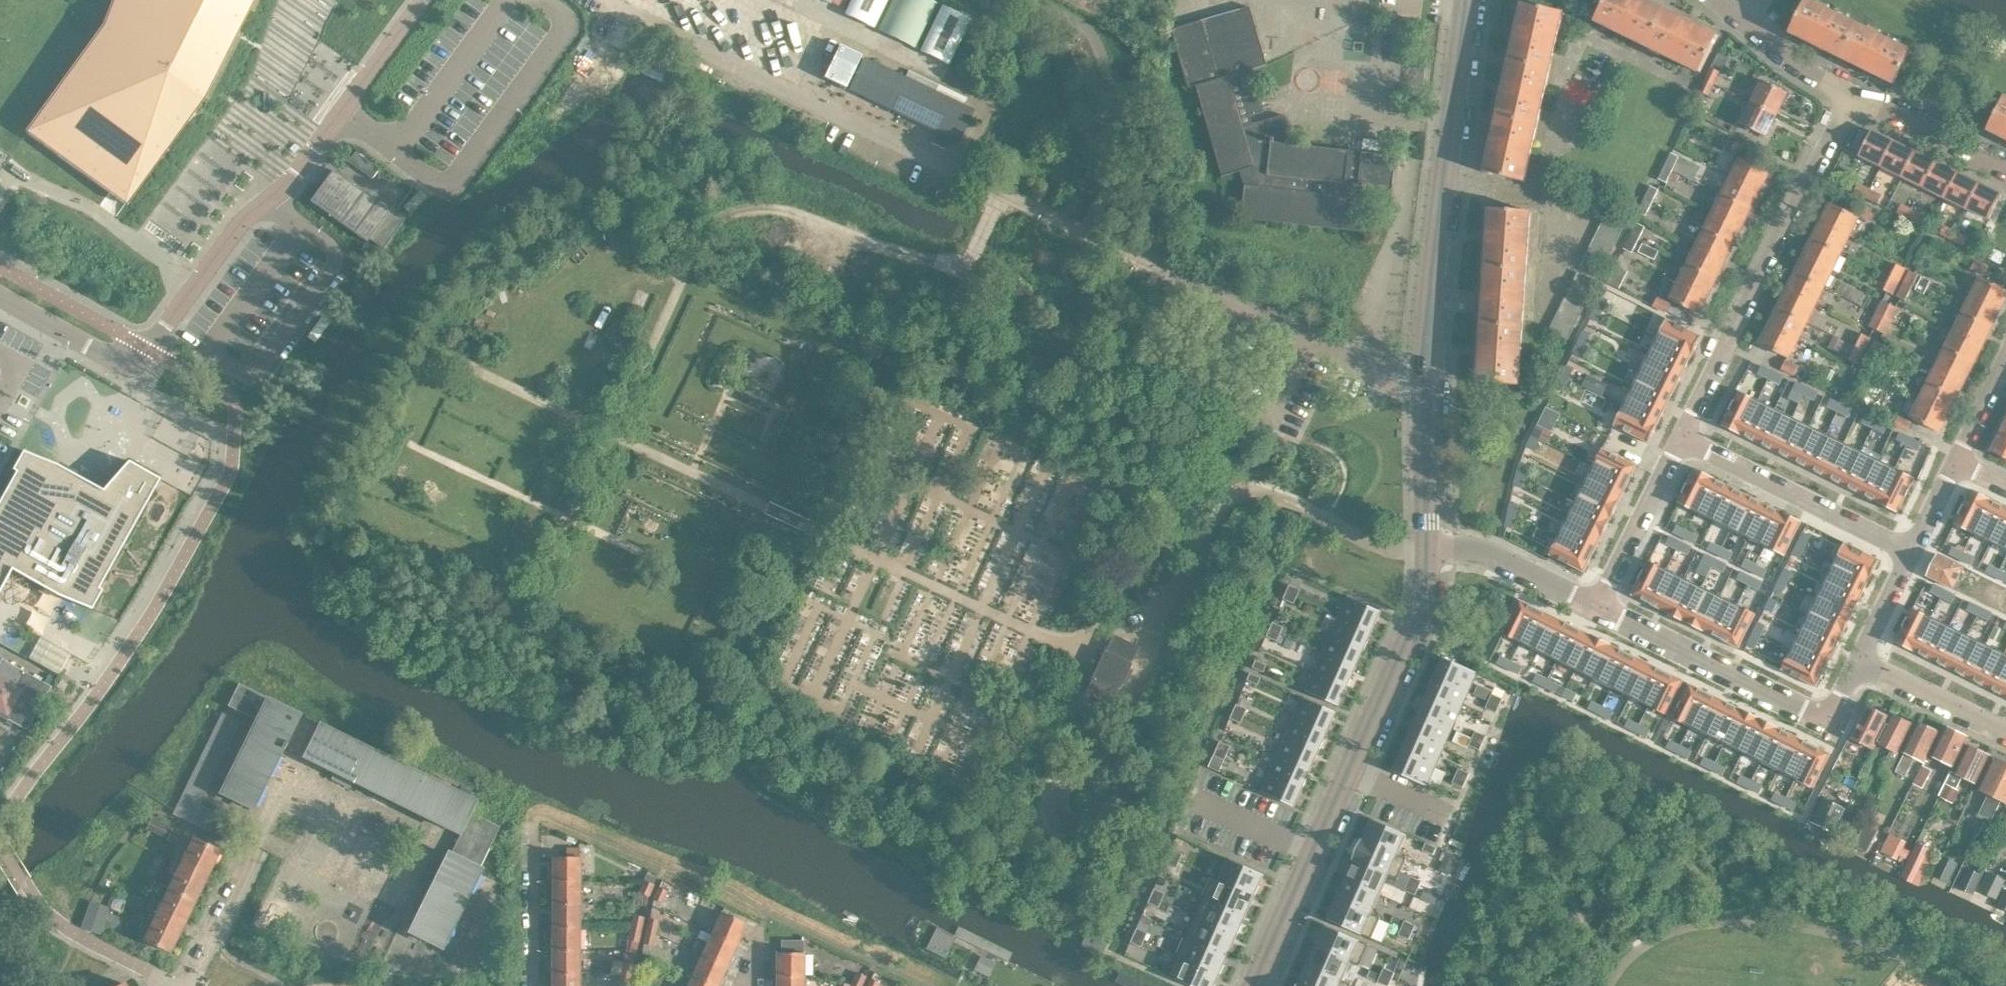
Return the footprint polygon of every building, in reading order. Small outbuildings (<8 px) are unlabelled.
[(26,131),(126,204),(204,98),(253,0),(114,0),(104,25),(26,131)] [(876,29),(886,34),(917,48),(938,2),(934,0),(890,0),(877,28),(876,29)] [(1666,9),(1647,0),(1605,0),(1595,20),(1648,46),(1666,9)] [(1894,83),(1911,50),(1810,0),(1805,0),(1789,32),(1894,83)] [(1510,60),(1550,69),(1563,12),(1523,3),(1510,60)] [(941,6),(920,49),(948,63),(969,20),(941,6)] [(1195,85),(1220,177),(1239,171),(1243,185),(1239,219),(1364,232),(1367,199),(1361,198),(1362,183),(1390,186),(1390,188),(1391,188),(1395,155),(1286,143),(1278,116),(1284,115),(1284,114),(1252,123),(1249,115),(1263,111),(1251,68),(1265,64),(1248,6),(1174,27),(1170,28),(1187,87),(1195,85)] [(1718,35),(1666,9),(1648,46),(1700,71),(1718,35)] [(1718,52),(1712,63),(1721,68),(1727,56),(1718,52)] [(850,89),(936,130),(930,142),(943,149),(949,136),(958,140),(973,110),(951,99),(955,92),(892,62),(889,69),(865,58),(850,89)] [(1498,116),(1538,125),(1550,69),(1510,60),(1498,116)] [(1711,67),(1705,79),(1713,83),(1719,71),(1711,67)] [(1713,83),(1705,79),(1699,91),(1707,95),(1713,83)] [(1763,80),(1752,102),(1777,114),(1788,92),(1763,80)] [(2005,139),(2005,97),(2004,96),(1987,129),(2005,139)] [(1777,114),(1752,102),(1741,124),(1766,136),(1777,114)] [(1525,182),(1538,125),(1498,116),(1485,173),(1525,182)] [(1859,155),(1881,166),(1893,141),(1871,130),(1859,155)] [(1389,142),(1363,139),(1361,151),(1387,154),(1389,142)] [(1881,166),(1903,176),(1915,151),(1893,141),(1881,166)] [(1735,142),(1733,147),(1731,150),(1743,156),(1747,149),(1735,142)] [(370,189),(383,165),(352,148),(339,173),(370,189)] [(1903,176),(1924,187),(1936,162),(1915,151),(1903,176)] [(1665,165),(1673,169),(1679,156),(1671,152),(1665,165)] [(1700,166),(1679,156),(1673,169),(1694,179),(1700,166)] [(1741,159),(1732,177),(1759,190),(1768,173),(1741,159)] [(1924,187),(1946,197),(1958,173),(1936,162),(1924,187)] [(1673,169),(1665,165),(1659,178),(1667,182),(1673,169)] [(367,241),(369,238),(389,211),(388,210),(333,169),(310,200),(367,241)] [(1946,197),(1967,208),(1979,183),(1958,173),(1946,197)] [(1732,177),(1723,195),(1750,208),(1759,190),(1732,177)] [(1855,191),(1866,197),(1870,189),(1858,183),(1855,191)] [(1979,183),(1967,208),(1989,219),(2001,194),(1979,183)] [(1650,185),(1644,199),(1652,203),(1659,189),(1650,185)] [(1870,189),(1866,197),(1878,202),(1882,194),(1870,189)] [(1723,195),(1715,212),(1742,225),(1750,208),(1723,195)] [(1652,203),(1644,199),(1637,212),(1646,216),(1652,203)] [(1831,204),(1822,221),(1849,235),(1858,217),(1831,204)] [(1858,213),(1871,219),(1875,211),(1862,204),(1858,213)] [(1897,212),(1909,218),(1913,210),(1901,204),(1897,212)] [(389,211),(369,238),(383,248),(406,217),(391,206),(388,210),(389,211)] [(1608,208),(1603,217),(1623,227),(1628,217),(1608,208)] [(1490,209),(1486,267),(1527,269),(1531,212),(1490,209)] [(1913,210),(1909,218),(1921,224),(1925,216),(1913,210)] [(1715,212),(1706,230),(1733,243),(1742,225),(1715,212)] [(1603,217),(1599,227),(1618,237),(1623,227),(1603,217)] [(1822,221),(1813,239),(1840,252),(1849,235),(1822,221)] [(1637,223),(1630,236),(1638,240),(1645,227),(1637,223)] [(1940,233),(1952,239),(1956,231),(1944,225),(1940,233)] [(1599,227),(1594,236),(1613,246),(1618,237),(1599,227)] [(1706,230),(1697,247),(1724,261),(1733,243),(1706,230)] [(1956,231),(1952,239),(1964,245),(1968,237),(1956,231)] [(1594,236),(1589,246),(1609,256),(1613,246),(1594,236)] [(1638,240),(1630,236),(1624,248),(1632,252),(1638,240)] [(1813,239),(1804,256),(1832,270),(1840,252),(1813,239)] [(1643,242),(1638,251),(1646,255),(1650,245),(1643,242)] [(1589,246),(1585,255),(1604,265),(1609,256),(1589,246)] [(1697,247),(1688,265),(1716,278),(1724,261),(1697,247)] [(1990,257),(2001,263),(2005,254),(1994,248),(1990,257)] [(1604,265),(1585,255),(1580,265),(1599,275),(1604,265)] [(1804,256),(1796,274),(1823,287),(1832,270),(1804,256)] [(1971,268),(1984,275),(1988,266),(1975,260),(1971,268)] [(1614,268),(1608,282),(1618,287),(1627,270),(1616,264),(1614,268)] [(1896,264),(1890,277),(1898,281),(1905,268),(1896,264)] [(1688,265),(1680,282),(1707,296),(1716,278),(1688,265)] [(1486,267),(1482,323),(1523,326),(1527,269),(1486,267)] [(1910,270),(1904,283),(1912,287),(1918,274),(1910,270)] [(1578,271),(1573,280),(1592,290),(1597,280),(1578,271)] [(1796,274),(1787,291),(1814,305),(1823,287),(1796,274)] [(1921,276),(1916,288),(1923,292),(1929,280),(1921,276)] [(1898,281),(1890,277),(1884,290),(1892,294),(1898,281)] [(2005,294),(2005,290),(1981,277),(1972,294),(1999,307),(2005,294)] [(1573,280),(1568,290),(1587,299),(1592,290),(1573,280)] [(1707,296),(1680,282),(1671,300),(1698,313),(1707,296)] [(1912,287),(1904,283),(1897,296),(1905,300),(1912,287)] [(1568,290),(1563,300),(1582,309),(1587,299),(1568,290)] [(1787,291),(1778,309),(1805,322),(1814,305),(1787,291)] [(1972,294),(1964,312),(1991,325),(1999,307),(1972,294)] [(1671,302),(1658,295),(1653,305),(1667,312),(1670,306),(1671,302)] [(1601,296),(1595,307),(1603,310),(1608,299),(1601,296)] [(1563,300),(1559,309),(1578,319),(1582,309),(1563,300)] [(1882,300),(1876,313),(1883,317),(1890,304),(1882,300)] [(1890,304),(1883,317),(1892,320),(1898,308),(1890,304)] [(1670,306),(1667,312),(1665,315),(1684,325),(1689,315),(1670,306)] [(1595,307),(1590,317),(1597,321),(1603,310),(1595,307)] [(1559,309),(1554,319),(1573,328),(1578,319),(1559,309)] [(1778,309),(1769,326),(1796,340),(1805,322),(1778,309)] [(1964,312),(1955,329),(1982,343),(1991,325),(1964,312)] [(1870,325),(1877,329),(1883,317),(1876,313),(1870,325)] [(1883,317),(1877,329),(1885,333),(1892,320),(1883,317)] [(1667,318),(1657,337),(1692,354),(1702,335),(1667,318)] [(1573,328),(1554,319),(1549,329),(1568,338),(1573,328)] [(1523,326),(1482,323),(1478,381),(1519,384),(1523,326)] [(1796,340),(1769,326),(1760,344),(1787,358),(1796,340)] [(1955,329),(1946,347),(1973,360),(1982,343),(1955,329)] [(1584,330),(1578,341),(1586,345),(1591,334),(1584,330)] [(1863,333),(1856,347),(1864,351),(1871,337),(1863,333)] [(1657,337),(1649,354),(1684,372),(1692,354),(1657,337)] [(1833,337),(1829,345),(1840,350),(1844,342),(1833,337)] [(1876,339),(1869,352),(1877,356),(1884,343),(1876,339)] [(1578,341),(1573,352),(1580,356),(1586,345),(1578,341)] [(1864,351),(1856,347),(1850,359),(1858,363),(1864,351)] [(1946,347),(1938,364),(1965,378),(1973,360),(1946,347)] [(1877,356),(1869,352),(1863,365),(1871,369),(1877,356)] [(1649,354),(1640,371),(1675,389),(1684,372),(1649,354)] [(1781,368),(1794,375),(1798,366),(1785,360),(1781,368)] [(1761,364),(1757,372),(1768,377),(1771,370),(1761,364)] [(1938,364),(1929,382),(1956,395),(1965,378),(1938,364)] [(1567,365),(1561,376),(1569,379),(1574,368),(1567,365)] [(1771,370),(1768,377),(1779,382),(1782,375),(1771,370)] [(1640,371),(1632,389),(1667,406),(1675,389),(1640,371)] [(1561,376),(1556,386),(1563,390),(1569,379),(1561,376)] [(1795,381),(1792,389),(1802,394),(1806,387),(1795,381)] [(1929,382),(1920,400),(1947,413),(1956,395),(1929,382)] [(1806,387),(1802,394),(1813,399),(1817,392),(1806,387)] [(1632,389),(1623,406),(1658,423),(1667,406),(1632,389)] [(1737,390),(1720,426),(1740,435),(1757,400),(1737,390)] [(1830,398),(1826,405),(1837,411),(1840,403),(1830,398)] [(1757,400),(1740,435),(1757,443),(1774,408),(1757,400)] [(1947,413),(1920,400),(1912,417),(1939,431),(1947,413)] [(1840,403),(1837,411),(1848,416),(1851,409),(1840,403)] [(1623,406),(1614,425),(1649,442),(1658,423),(1623,406)] [(1774,408),(1757,443),(1774,452),(1791,417),(1774,408)] [(1864,415),(1861,422),(1871,428),(1875,420),(1864,415)] [(1894,423),(1907,430),(1911,421),(1898,415),(1894,423)] [(1791,417),(1774,452),(1791,460),(1808,425),(1791,417)] [(1875,420),(1871,428),(1882,433),(1886,426),(1875,420)] [(1538,422),(1533,433),(1540,436),(1545,425),(1538,422)] [(1808,425),(1791,460),(1809,469),(1826,434),(1808,425)] [(1899,432),(1895,439),(1906,444),(1909,437),(1899,432)] [(1999,432),(1991,450),(2005,457),(2005,435),(1999,432)] [(1533,433),(1527,443),(1535,447),(1540,436),(1533,433)] [(1826,434),(1809,469),(1826,477),(1843,442),(1826,434)] [(1909,437),(1906,444),(1917,450),(1920,442),(1909,437)] [(1843,442),(1826,477),(1843,486),(1860,450),(1843,442)] [(1604,445),(1595,463),(1629,481),(1638,463),(1604,445)] [(1860,450),(1843,486),(1860,494),(1877,459),(1860,450)] [(0,517),(0,607),(17,578),(21,580),(22,585),(43,597),(47,595),(63,603),(96,617),(107,598),(104,596),(165,486),(133,469),(108,498),(59,471),(28,458),(17,477),(21,479),(0,517)] [(1877,459),(1860,494),(1878,503),(1895,467),(1877,459)] [(1521,461),(1517,472),(1525,474),(1528,463),(1521,461)] [(1595,463),(1586,482),(1620,499),(1629,481),(1595,463)] [(1694,467),(1677,502),(1696,511),(1714,476),(1694,467)] [(1895,467),(1878,503),(1897,512),(1914,477),(1895,467)] [(1517,472),(1514,484),(1522,486),(1525,474),(1517,472)] [(1714,476),(1696,511),(1714,520),(1731,485),(1714,476)] [(1586,482),(1577,500),(1611,517),(1620,499),(1586,482)] [(1731,485),(1714,520),(1731,528),(1748,493),(1731,485)] [(1969,487),(1952,522),(1971,532),(1988,496),(1969,487)] [(1748,493),(1731,528),(1748,537),(1765,501),(1748,493)] [(1971,532),(1989,541),(2005,506),(2005,505),(1988,496),(1971,532)] [(1577,500),(1568,518),(1602,536),(1611,517),(1577,500)] [(1765,501),(1748,537),(1765,545),(1783,510),(1765,501)] [(1510,502),(1507,513),(1515,515),(1518,503),(1510,502)] [(1989,541),(2005,549),(2005,506),(1989,541)] [(1783,510),(1765,545),(1785,555),(1802,519),(1783,510)] [(1507,513),(1505,525),(1513,527),(1515,515),(1507,513)] [(1568,518),(1558,537),(1593,554),(1602,536),(1568,518)] [(1677,524),(1673,531),(1684,537),(1688,529),(1677,524)] [(1688,529),(1684,537),(1695,542),(1698,535),(1688,529)] [(1804,532),(1798,543),(1805,547),(1811,536),(1804,532)] [(1670,535),(1666,542),(1677,547),(1681,540),(1670,535)] [(1558,537),(1549,555),(1584,572),(1593,554),(1558,537)] [(1681,540),(1677,547),(1688,553),(1691,545),(1681,540)] [(1711,541),(1708,548),(1718,553),(1722,546),(1711,541)] [(1845,542),(1835,562),(1870,579),(1879,560),(1845,542)] [(1798,543),(1793,554),(1800,558),(1805,547),(1798,543)] [(1722,546),(1718,553),(1729,559),(1733,551),(1722,546)] [(1950,547),(1947,554),(1958,559),(1961,552),(1950,547)] [(1705,552),(1702,560),(1712,565),(1716,558),(1705,552)] [(1961,552),(1958,559),(1968,564),(1972,557),(1961,552)] [(1938,553),(1927,575),(1953,588),(1964,566),(1938,553)] [(1716,558),(1712,565),(1723,570),(1727,563),(1716,558)] [(1746,558),(1742,565),(1753,570),(1757,563),(1746,558)] [(1648,560),(1631,595),(1649,604),(1666,569),(1648,560)] [(1835,562),(1826,580),(1861,597),(1870,579),(1835,562)] [(1757,563),(1753,570),(1764,576),(1767,568),(1757,563)] [(1987,564),(1983,572),(1994,577),(1998,570),(1987,564)] [(1666,569),(1649,604),(1666,613),(1683,578),(1666,569)] [(1785,569),(1780,580),(1787,583),(1793,572),(1785,569)] [(1741,570),(1737,577),(1748,583),(1752,575),(1741,570)] [(1994,577),(2005,582),(2005,580),(2005,574),(1998,570),(1994,577)] [(1752,575),(1748,583),(1759,588),(1762,581),(1752,575)] [(1683,578),(1666,613),(1684,622),(1701,587),(1683,578)] [(1780,580),(1775,590),(1782,594),(1787,583),(1780,580)] [(1826,580),(1817,598),(1852,615),(1861,597),(1826,580)] [(1934,582),(1930,589),(1941,594),(1945,587),(1934,582)] [(1296,596),(1299,589),(1288,584),(1285,591),(1296,596)] [(1701,587),(1684,622),(1702,631),(1720,596),(1701,587)] [(1945,587),(1941,594),(1952,600),(1956,592),(1945,587)] [(1292,603),(1296,596),(1285,591),(1281,598),(1292,603)] [(1347,595),(1339,615),(1372,630),(1381,610),(1347,595)] [(1720,596),(1702,631),(1720,639),(1737,605),(1720,596)] [(1520,598),(1503,633),(1521,642),(1538,607),(1520,598)] [(1771,598),(1765,609),(1773,612),(1778,602),(1771,598)] [(1817,598),(1808,616),(1843,634),(1852,615),(1817,598)] [(1971,600),(1967,607),(1978,612),(1981,605),(1974,601),(1971,600)] [(1737,605),(1720,639),(1738,648),(1755,614),(1737,605)] [(1981,605),(1978,612),(1989,618),(1992,610),(1981,605)] [(1538,607),(1521,642),(1539,651),(1556,616),(1538,607)] [(1911,608),(1893,643),(1912,652),(1913,652),(1930,617),(1911,608)] [(1372,630),(1339,615),(1330,634),(1364,648),(1372,630)] [(1556,616),(1539,651),(1557,660),(1574,625),(1556,616)] [(1808,616),(1799,634),(1834,651),(1843,634),(1808,616)] [(1930,617),(1913,652),(1931,661),(1948,626),(1930,617)] [(1282,626),(1271,621),(1268,628),(1279,633),(1282,626)] [(1759,623),(1753,633),(1760,637),(1766,626),(1759,623)] [(1574,625),(1557,660),(1576,669),(1593,634),(1574,625)] [(1948,626),(1931,661),(1950,670),(1967,636),(1967,635),(1963,633),(1948,626)] [(1279,633),(1268,628),(1265,635),(1276,640),(1279,633)] [(1753,633),(1748,644),(1755,648),(1760,637),(1753,633)] [(40,634),(30,656),(60,670),(70,648),(40,634)] [(1093,675),(1085,692),(1110,704),(1118,687),(1119,688),(1131,663),(1130,663),(1138,646),(1113,634),(1105,651),(1104,650),(1101,656),(1099,655),(1093,668),(1095,669),(1092,675),(1093,675)] [(1330,634),(1322,652),(1356,667),(1364,648),(1330,634)] [(1593,634),(1576,669),(1594,678),(1611,643),(1593,634)] [(1799,634),(1790,652),(1825,669),(1834,651),(1799,634)] [(1967,636),(1950,670),(1968,679),(1985,644),(1971,637),(1967,635),(1967,636)] [(1611,643),(1594,678),(1612,687),(1629,652),(1611,643)] [(1985,644),(1968,679),(1986,688),(2003,653),(2000,651),(1986,644),(1985,644)] [(1322,652),(1314,671),(1347,686),(1356,667),(1322,652)] [(1629,652),(1612,687),(1630,696),(1648,662),(1629,652)] [(1790,652),(1781,670),(1816,687),(1825,669),(1790,652)] [(1986,688),(1987,688),(2005,697),(2005,694),(2005,654),(2004,653),(2003,653),(1986,688)] [(26,729),(27,730),(51,686),(2,657),(0,660),(0,715),(26,729)] [(1477,672),(1443,657),(1435,676),(1468,691),(1477,672)] [(1265,664),(1254,659),(1251,666),(1262,671),(1265,664)] [(1498,660),(1494,667),(1505,673),(1509,665),(1498,660)] [(1648,662),(1630,696),(1649,705),(1666,671),(1648,662)] [(1509,665),(1505,673),(1516,678),(1520,671),(1509,665)] [(1314,671),(1305,690),(1339,705),(1347,686),(1314,671)] [(1666,671),(1649,705),(1667,714),(1684,680),(1666,671)] [(1260,677),(1249,672),(1245,679),(1256,684),(1260,677)] [(1468,691),(1435,676),(1427,695),(1460,710),(1468,691)] [(1535,678),(1531,686),(1542,691),(1545,684),(1535,678)] [(418,896),(425,902),(410,931),(442,946),(480,869),(479,868),(500,826),(470,811),(475,801),(321,725),(320,726),(299,716),(299,714),(269,699),(270,698),(239,683),(228,705),(258,719),(222,792),(253,808),(283,748),(285,749),(287,745),(306,755),(305,756),(334,770),(332,779),(334,779),(348,786),(349,787),(354,780),(459,832),(460,830),(461,831),(450,854),(449,853),(435,882),(426,880),(426,881),(419,895),(418,896)] [(1690,683),(1673,717),(1691,726),(1708,692),(1690,683)] [(1545,684),(1542,691),(1553,696),(1556,689),(1545,684)] [(1708,692),(1691,726),(1709,735),(1726,701),(1708,692)] [(1503,698),(1492,693),(1488,700),(1499,705),(1503,698)] [(1564,693),(1560,700),(1571,705),(1575,698),(1564,693)] [(1460,710),(1427,695),(1418,713),(1452,728),(1460,710)] [(1303,696),(1294,715),(1328,730),(1336,711),(1303,696)] [(1499,705),(1488,700),(1485,707),(1496,712),(1499,705)] [(1726,701),(1709,735),(1727,745),(1745,710),(1726,701)] [(1246,708),(1235,703),(1232,710),(1243,715),(1246,708)] [(1589,705),(1586,713),(1597,718),(1600,711),(1589,705)] [(1874,749),(1890,716),(1868,705),(1864,706),(1849,736),(1874,749)] [(1243,715),(1232,710),(1228,717),(1239,722),(1243,715)] [(1745,710),(1727,745),(1746,754),(1763,719),(1745,710)] [(1600,711),(1597,718),(1607,724),(1611,716),(1600,711)] [(1890,716),(1877,743),(1890,750),(1879,773),(1888,777),(1896,761),(1898,753),(1913,723),(1892,712),(1890,716)] [(1452,728),(1418,713),(1410,732),(1443,747),(1452,728)] [(1294,715),(1286,734),(1319,749),(1328,730),(1294,715)] [(1763,719),(1746,754),(1764,763),(1781,728),(1763,719)] [(1895,771),(1905,776),(1914,757),(1924,762),(1939,731),(1918,721),(1903,751),(1905,752),(1895,771)] [(1626,724),(1622,731),(1633,736),(1637,729),(1626,724)] [(1932,756),(1953,766),(1968,735),(1947,725),(1932,756)] [(1781,728),(1764,763),(1782,772),(1799,737),(1781,728)] [(1637,729),(1633,736),(1644,742),(1648,734),(1637,729)] [(1486,735),(1475,730),(1472,737),(1483,742),(1486,735)] [(1443,747),(1410,732),(1402,751),(1435,766),(1443,747)] [(1286,734),(1278,753),(1311,767),(1319,749),(1286,734)] [(1483,742),(1472,737),(1469,745),(1480,749),(1483,742)] [(1799,737),(1782,772),(1800,781),(1818,746),(1799,737)] [(1229,745),(1218,740),(1215,747),(1226,752),(1229,745)] [(1939,795),(1948,799),(1952,792),(1954,793),(1962,776),(1976,783),(1990,755),(1968,744),(1955,772),(1951,770),(1939,795)] [(1668,745),(1665,752),(1675,757),(1679,750),(1668,745)] [(1818,746),(1800,781),(1819,790),(1836,755),(1818,746)] [(1226,752),(1215,747),(1212,755),(1223,759),(1226,752)] [(1679,750),(1675,757),(1686,763),(1690,756),(1679,750)] [(1435,766),(1402,751),(1393,770),(1426,785),(1435,766)] [(1278,753),(1269,771),(1303,786),(1311,767),(1278,753)] [(1212,755),(1207,766),(1218,771),(1223,759),(1212,755)] [(1993,756),(1978,788),(1988,793),(1979,813),(1985,816),(2005,773),(2005,762),(1993,756)] [(199,763),(187,787),(203,795),(215,771),(199,763)] [(1705,763),(1701,770),(1712,776),(1716,768),(1705,763)] [(1917,777),(1926,782),(1932,769),(1923,765),(1917,777)] [(1468,779),(1471,772),(1460,767),(1457,774),(1468,779)] [(1716,768),(1712,776),(1723,781),(1726,774),(1716,768)] [(1269,771),(1260,791),(1294,806),(1303,786),(1269,771)] [(1848,773),(1837,795),(1848,800),(1859,778),(1848,773)] [(1985,816),(1992,819),(2001,800),(2005,802),(2005,773),(1985,816)] [(1465,787),(1468,779),(1457,774),(1454,782),(1465,787)] [(1741,781),(1738,788),(1749,794),(1752,786),(1741,781)] [(1752,786),(1749,794),(1759,799),(1763,792),(1752,786)] [(1834,830),(1842,814),(1845,808),(1824,798),(1812,821),(1833,831),(1834,830)] [(1778,799),(1774,806),(1785,812),(1789,805),(1778,799)] [(1789,805),(1785,812),(1796,817),(1800,810),(1789,805)] [(1842,814),(1834,830),(1841,833),(1849,817),(1842,814)] [(149,822),(145,829),(167,840),(172,829),(152,819),(150,818),(149,822)] [(1407,833),(1372,818),(1363,838),(1398,853),(1407,833)] [(1854,845),(1867,852),(1878,830),(1865,824),(1854,845)] [(1890,833),(1881,850),(1893,856),(1902,838),(1890,833)] [(1363,838),(1362,837),(1352,859),(1353,860),(1388,875),(1397,879),(1406,857),(1398,853),(1363,838)] [(178,872),(170,889),(195,901),(203,884),(212,867),(220,850),(195,838),(186,855),(178,872)] [(1437,847),(1426,842),(1422,849),(1433,854),(1437,847)] [(1903,870),(1916,876),(1928,851),(1915,845),(1903,870)] [(553,857),(552,880),(580,880),(580,857),(579,857),(579,848),(566,848),(566,857),(553,857)] [(1181,853),(1170,848),(1167,855),(1178,860),(1181,853)] [(1178,860),(1167,855),(1164,862),(1175,867),(1178,860)] [(1935,874),(1948,880),(1957,862),(1943,856),(1935,874)] [(1264,873),(1229,858),(1221,878),(1220,879),(1255,894),(1264,873)] [(1388,875),(1353,860),(1345,878),(1380,894),(1388,875)] [(1960,886),(1972,893),(1982,874),(1969,867),(1960,886)] [(1979,889),(1996,898),(2005,880),(1989,871),(1979,889)] [(1255,894),(1220,879),(1221,878),(1212,874),(1203,894),(1246,913),(1255,894)] [(1422,880),(1411,875),(1407,882),(1418,887),(1422,880)] [(1380,894),(1345,878),(1336,898),(1371,913),(1371,912),(1380,894)] [(552,880),(552,903),(580,903),(580,880),(552,880)] [(653,884),(645,880),(639,892),(648,896),(653,884)] [(1416,896),(1419,888),(1409,883),(1405,891),(1416,896)] [(653,898),(661,902),(667,890),(659,886),(653,898)] [(1164,893),(1153,888),(1150,895),(1161,900),(1164,893)] [(2005,910),(2005,889),(2005,888),(1997,906),(2005,910)] [(153,923),(145,940),(170,952),(179,935),(181,931),(185,922),(187,918),(195,901),(170,889),(161,906),(153,923)] [(1246,913),(1203,894),(1194,914),(1238,933),(1246,913)] [(1161,900),(1150,895),(1146,902),(1157,907),(1161,900)] [(114,896),(109,907),(121,912),(125,900),(114,896)] [(1371,913),(1336,898),(1327,919),(1371,938),(1380,916),(1371,912),(1371,913)] [(82,926),(99,932),(102,924),(104,920),(107,912),(108,908),(91,901),(82,926)] [(552,903),(552,927),(579,927),(580,903),(552,903)] [(722,911),(712,933),(737,944),(746,923),(722,911)] [(104,920),(102,924),(115,928),(116,926),(119,916),(107,912),(104,920)] [(634,914),(631,927),(640,929),(643,916),(634,914)] [(1238,933),(1194,914),(1185,934),(1229,953),(1238,933)] [(649,918),(646,930),(655,932),(658,919),(649,918)] [(1415,925),(1404,920),(1401,927),(1412,932),(1415,925)] [(1368,943),(1325,924),(1316,944),(1350,960),(1350,961),(1359,965),(1368,943)] [(552,927),(552,950),(579,950),(579,927),(552,927)] [(640,929),(631,927),(629,940),(638,942),(640,929)] [(1146,932),(1135,927),(1132,934),(1143,939),(1146,932)] [(1412,932),(1401,927),(1398,934),(1409,939),(1412,932)] [(1082,944),(1100,954),(1107,938),(1088,929),(1082,944)] [(655,932),(646,930),(643,943),(652,945),(655,932)] [(953,942),(934,932),(926,948),(945,958),(953,942)] [(712,933),(702,954),(727,965),(737,944),(712,933)] [(1143,939),(1132,934),(1129,941),(1140,946),(1143,939)] [(1229,953),(1185,934),(1177,954),(1220,973),(1229,953)] [(776,952),(776,976),(803,976),(804,952),(802,952),(802,940),(782,940),(782,952),(776,952)] [(1350,960),(1316,944),(1307,964),(1342,980),(1342,979),(1350,961),(1350,960)] [(552,950),(552,974),(579,974),(579,950),(552,950)] [(693,975),(716,985),(718,985),(727,965),(702,954),(693,975)] [(1177,954),(1167,975),(1193,985),(1214,985),(1220,973),(1177,954)] [(994,961),(984,957),(978,971),(988,975),(994,961)] [(624,961),(621,974),(630,976),(633,963),(624,961)] [(639,964),(636,977),(645,979),(648,966),(639,964)] [(1307,964),(1298,983),(1298,984),(1303,985),(1349,985),(1350,983),(1342,979),(1342,980),(1307,964)] [(1395,971),(1385,966),(1381,973),(1392,978),(1395,971)] [(1370,969),(1367,976),(1377,981),(1381,974),(1370,969)] [(851,984),(857,985),(860,985),(865,976),(857,972),(851,984)] [(1389,985),(1392,978),(1381,973),(1378,981),(1389,985)] [(552,985),(579,985),(579,974),(552,974),(552,985)] [(621,974),(618,985),(628,985),(630,976),(621,974)] [(688,985),(716,985),(693,975),(688,985)] [(776,985),(803,985),(803,976),(776,976),(776,985)] [(636,977),(634,985),(643,985),(645,979),(636,977)] [(97,985),(116,985),(111,978),(97,985)]
